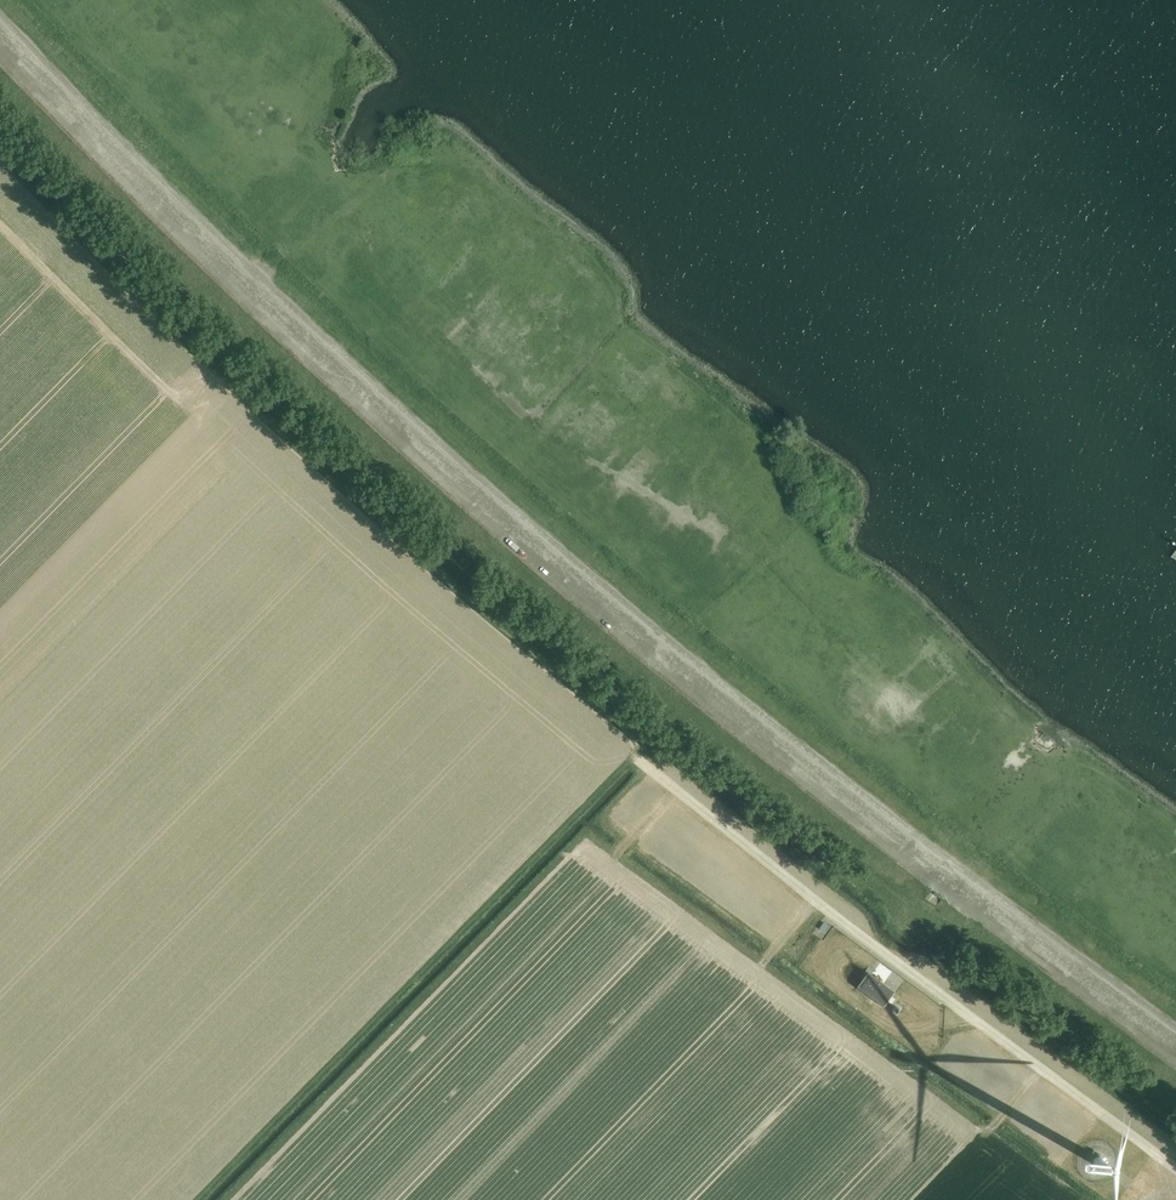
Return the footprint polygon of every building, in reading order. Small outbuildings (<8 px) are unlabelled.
[(894,993),(868,973),(857,988),(884,1007),(894,993)]
